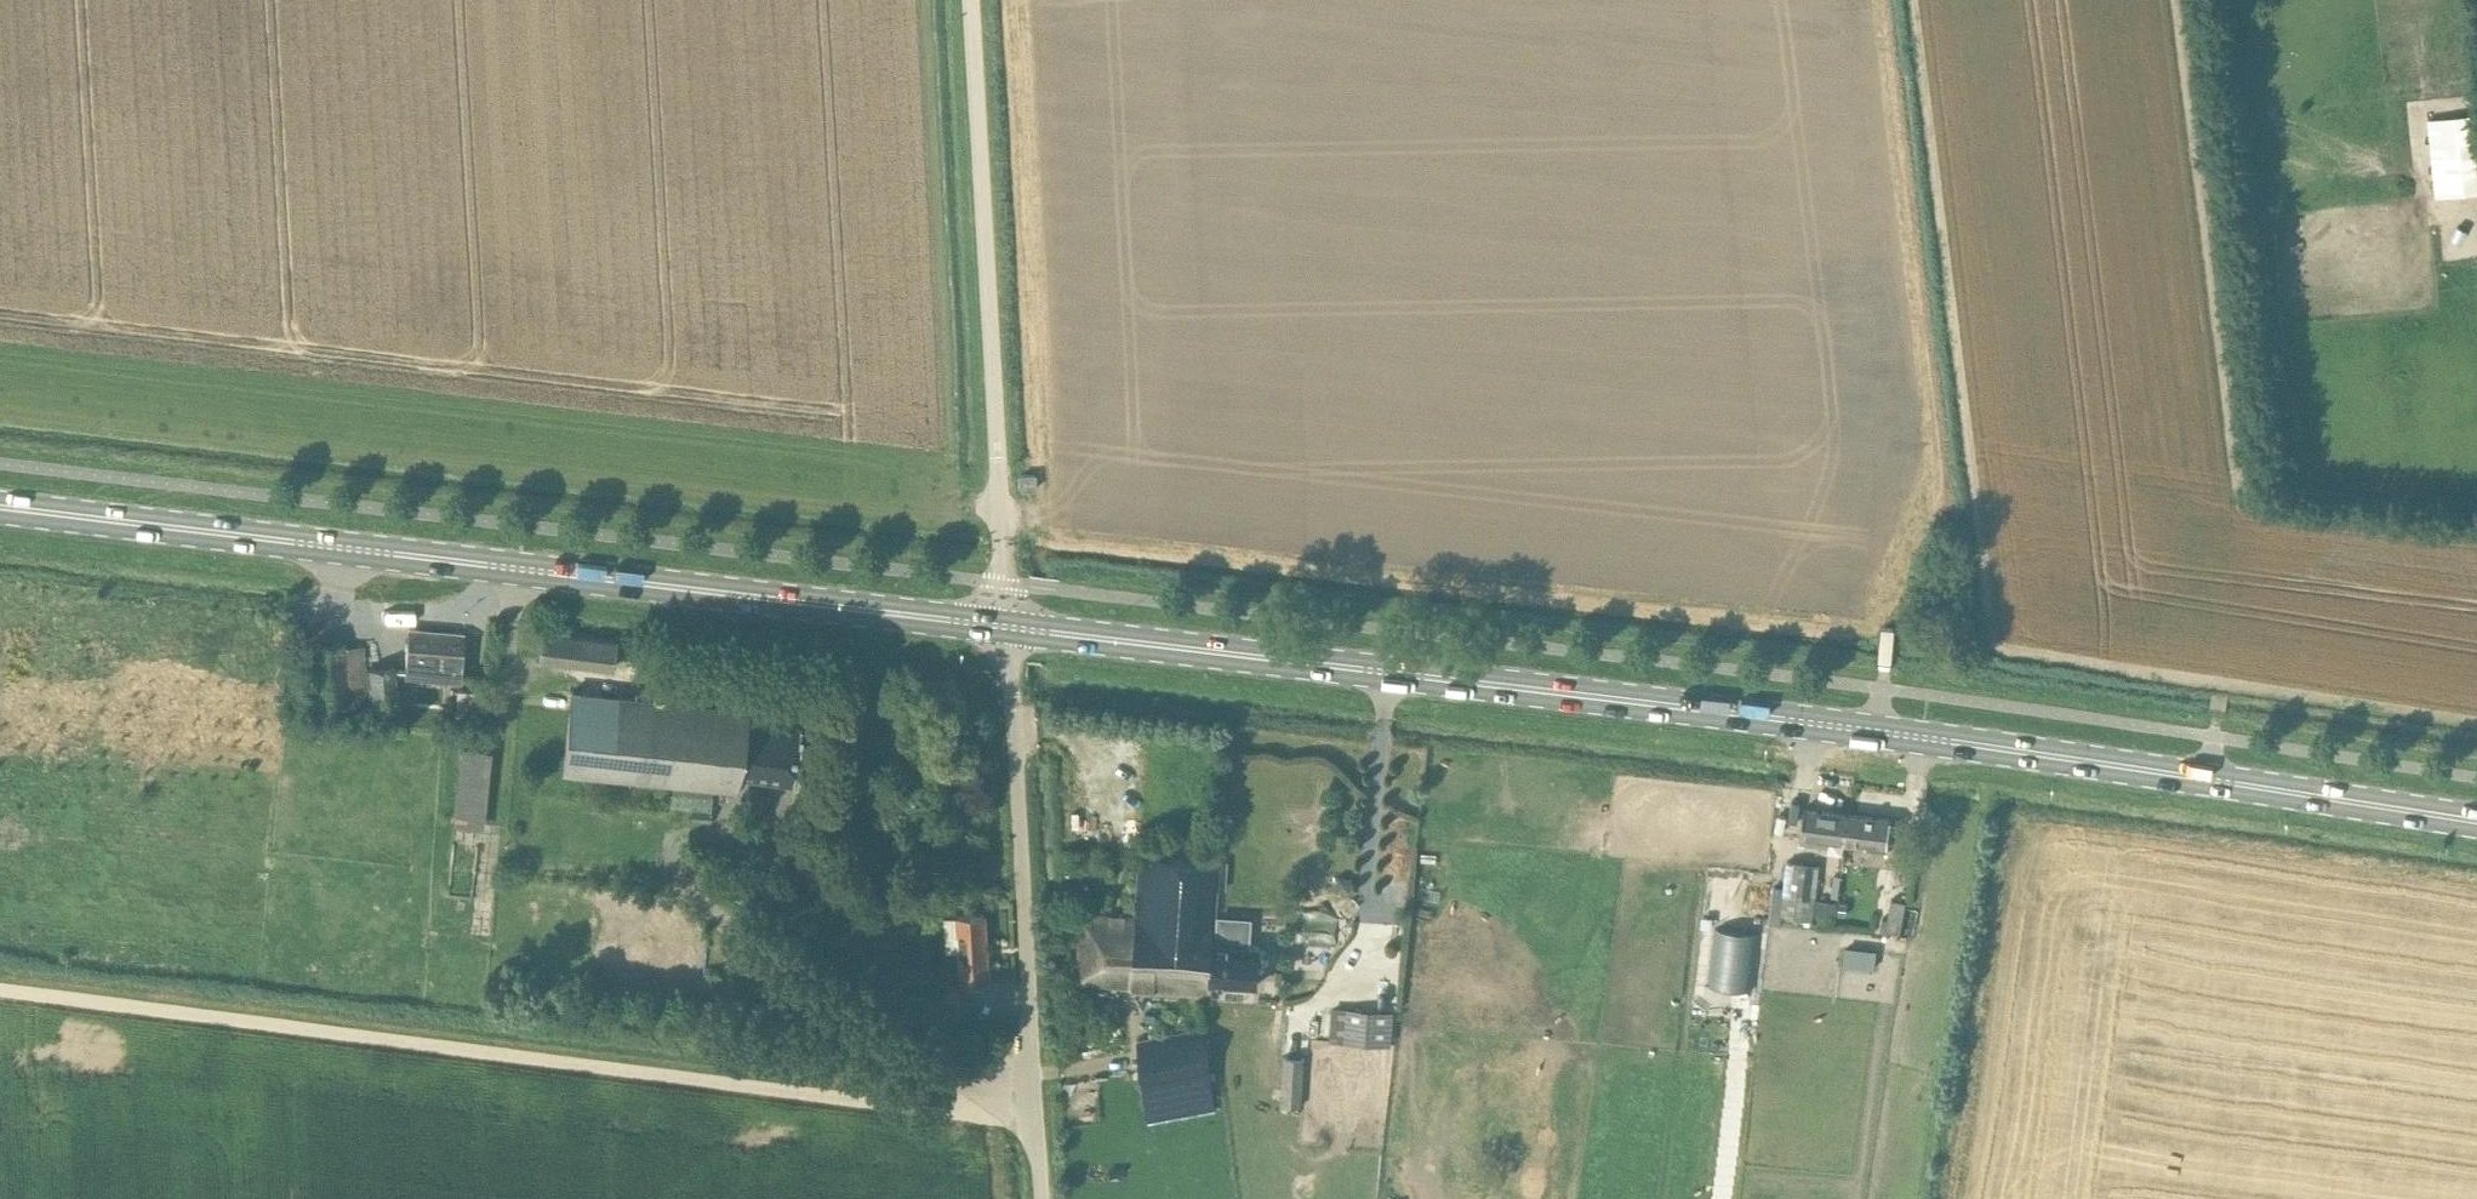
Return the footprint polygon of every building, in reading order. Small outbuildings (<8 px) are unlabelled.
[(2430,149),(2433,181),(2454,179),(2455,193),(2476,191),(2476,143),(2474,144),(2472,116),(2457,118),(2456,113),(2442,114),(2444,139),(2434,140),(2435,148),(2430,149)] [(1019,486),(1033,486),(1033,471),(1018,472),(1019,486)] [(458,676),(462,635),(409,630),(405,672),(458,676)] [(539,660),(612,669),(616,639),(543,630),(539,660)] [(344,646),(344,641),(310,644),(314,699),(371,695),(372,705),(397,703),(394,665),(365,668),(363,645),(344,646)] [(456,689),(453,720),(471,722),(474,691),(456,689)] [(793,783),(799,725),(748,719),(749,709),(571,689),(562,771),(672,784),(670,806),(694,809),(693,820),(708,822),(712,789),(736,792),(738,777),(793,783)] [(481,828),(490,751),(462,747),(453,825),(481,828)] [(1887,850),(1891,817),(1802,807),(1798,839),(1821,842),(1821,836),(1867,841),(1867,848),(1887,850)] [(1905,885),(1908,860),(1909,852),(1899,850),(1895,883),(1905,885)] [(1170,988),(1178,856),(1139,854),(1135,917),(1130,985),(1170,988)] [(1210,990),(1212,945),(1218,859),(1178,856),(1170,988),(1210,990)] [(1835,860),(1832,881),(1839,882),(1842,860),(1835,860)] [(1798,916),(1804,863),(1786,861),(1780,914),(1798,916)] [(1339,875),(1337,890),(1353,892),(1354,876),(1339,875)] [(1812,920),(1812,924),(1833,926),(1837,889),(1837,888),(1816,886),(1812,920)] [(1900,934),(1906,901),(1891,898),(1887,917),(1882,916),(1880,930),(1900,934)] [(1839,902),(1837,914),(1846,915),(1847,903),(1839,902)] [(961,947),(987,946),(985,913),(959,914),(961,947)] [(1130,985),(1135,917),(1080,913),(1076,982),(1130,985)] [(1713,926),(1706,984),(1752,989),(1759,932),(1713,926)] [(1212,945),(1210,990),(1211,990),(1212,982),(1257,985),(1258,967),(1263,963),(1264,955),(1259,952),(1228,950),(1229,942),(1218,941),(1217,946),(1212,945)] [(1874,968),(1877,949),(1846,945),(1843,964),(1874,968)] [(987,946),(961,947),(947,948),(948,968),(961,968),(962,982),(989,980),(987,946)] [(932,985),(921,985),(921,1008),(961,1007),(961,1001),(960,984),(932,985)] [(1389,1045),(1391,1015),(1347,1012),(1332,1010),(1330,1040),(1345,1041),(1389,1045)] [(1216,1107),(1213,1095),(1203,1030),(1138,1040),(1142,1069),(1148,1106),(1189,1099),(1191,1112),(1216,1107)] [(1300,1108),(1304,1058),(1285,1056),(1281,1106),(1300,1108)]
